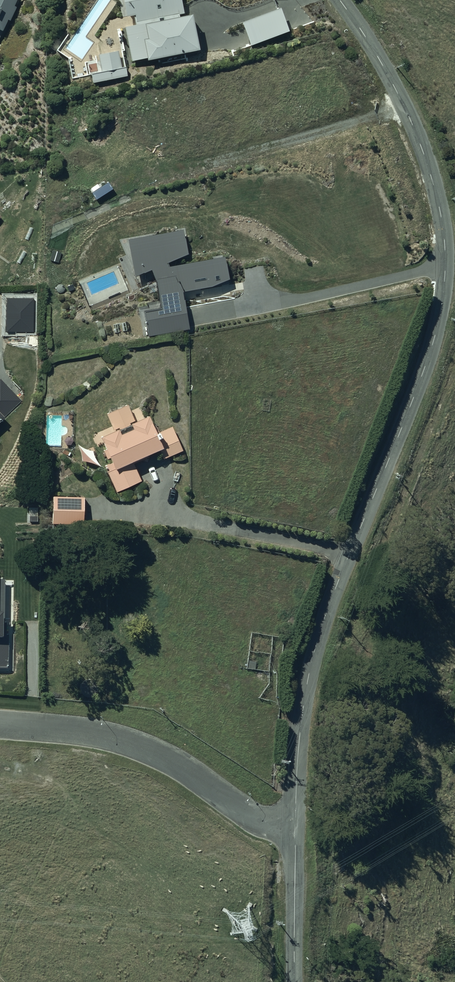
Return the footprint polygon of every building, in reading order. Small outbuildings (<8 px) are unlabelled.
[(8,17),(10,18),(16,5),(14,4),(16,0),(0,0),(0,35),(8,17)] [(204,52),(195,8),(182,11),(180,0),(119,0),(123,17),(135,14),(136,24),(118,27),(127,67),(204,52)] [(279,5),(241,20),(250,43),(288,28),(279,5)] [(184,228),(128,238),(135,275),(152,267),(157,279),(162,306),(144,309),(148,335),(190,328),(183,290),(230,282),(225,255),(170,264),(169,261),(189,252),(184,228)] [(1,378),(0,379),(0,425),(24,400),(1,378)] [(128,402),(106,411),(113,428),(101,434),(113,460),(105,464),(117,491),(142,479),(133,460),(159,447),(164,458),(183,449),(173,425),(161,430),(160,429),(159,429),(157,425),(155,426),(149,412),(144,415),(140,407),(131,411),(128,402)] [(84,495),(53,494),(53,522),(83,523),(84,495)] [(10,669),(11,634),(7,634),(7,621),(4,621),(4,582),(0,582),(0,669),(10,669)]
